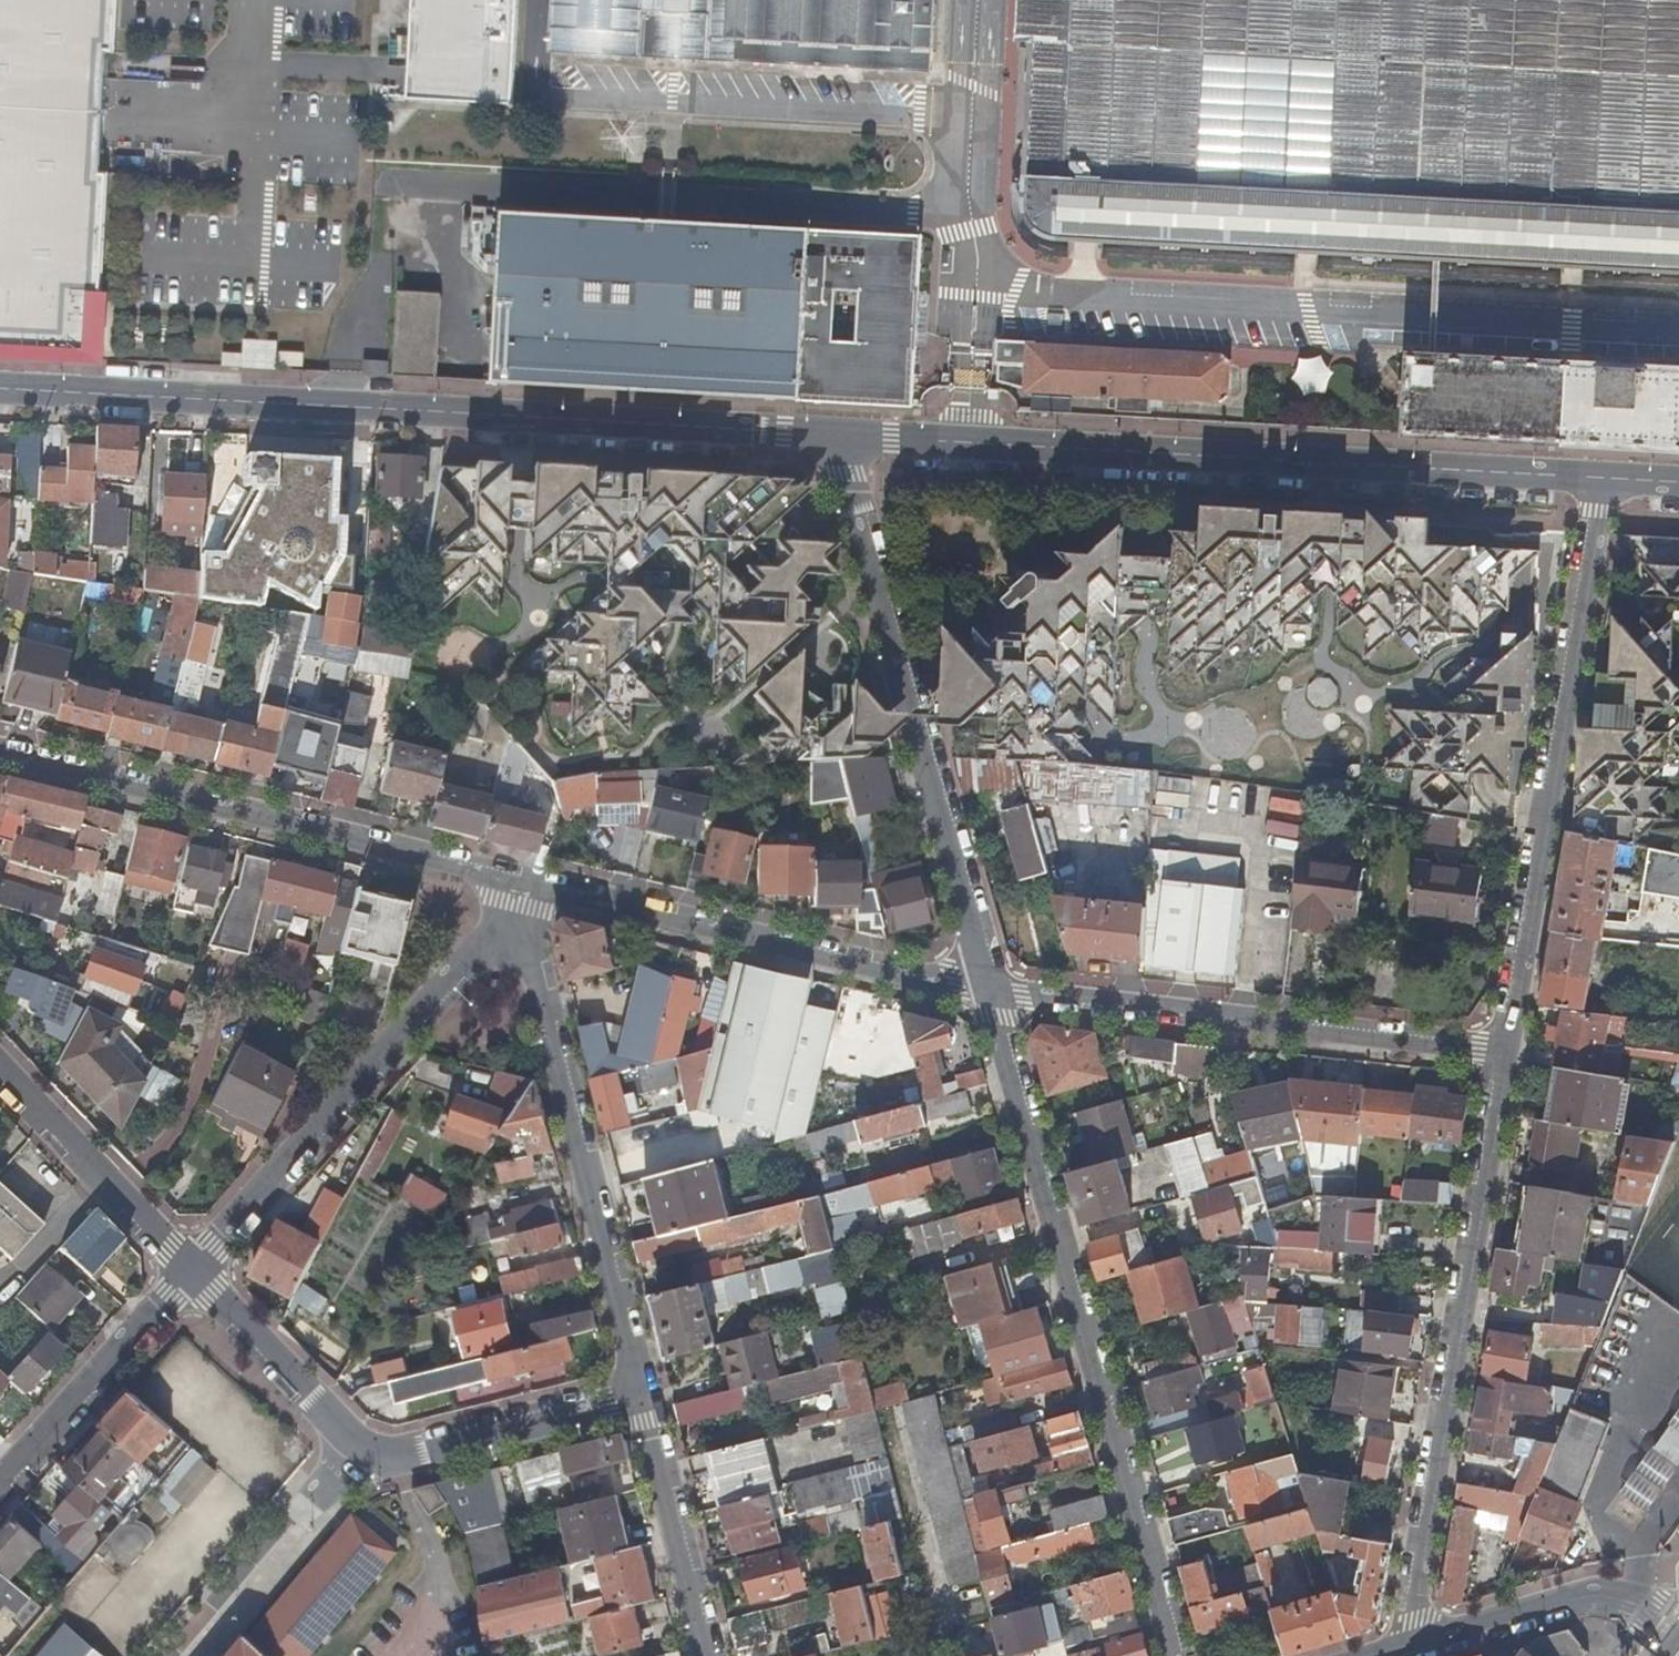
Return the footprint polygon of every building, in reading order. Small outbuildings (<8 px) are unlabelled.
[(92,358),(95,298),(103,298),(111,172),(103,171),(110,51),(117,52),(120,0),(0,0),(0,354),(92,358)] [(412,96),(512,101),(517,0),(417,0),(412,96)] [(545,47),(932,72),(936,0),(548,0),(545,47)] [(1018,43),(1032,44),(1033,51),(1027,192),(1028,205),(1031,214),(1035,222),(1041,229),(1048,235),(1057,239),(1678,271),(1678,0),(1021,0),(1018,43)] [(495,382),(910,405),(920,237),(504,210),(495,382)] [(392,377),(435,379),(440,295),(397,292),(392,377)] [(240,340),(239,367),(273,369),(274,341),(240,340)] [(1000,342),(997,380),(1025,388),(1026,390),(1116,395),(1116,410),(1150,412),(1150,398),(1220,401),(1228,396),(1229,363),(1223,356),(1000,342)] [(276,366),(300,366),(300,353),(276,352),(276,366)] [(1678,447),(1678,371),(1414,354),(1409,433),(1678,447)] [(1294,391),(1324,393),(1325,359),(1296,358),(1294,391)] [(365,361),(364,375),(385,377),(386,362),(365,361)] [(132,474),(136,428),(95,425),(94,447),(91,488),(107,489),(108,485),(109,473),(132,474)] [(365,560),(367,526),(316,523),(316,508),(318,509),(321,438),(260,435),(253,561),(253,576),(252,581),(251,607),(281,612),(306,616),(312,617),(316,594),(307,592),(310,571),(331,574),(332,558),(365,560)] [(64,468),(37,468),(35,496),(91,499),(91,494),(91,488),(94,447),(66,446),(64,468)] [(1,568),(9,450),(0,450),(0,567),(1,568)] [(376,457),(374,496),(397,496),(419,498),(420,459),(376,457)] [(499,470),(438,467),(429,606),(461,578),(492,607),(499,470)] [(544,534),(551,535),(550,556),(605,559),(604,586),(512,668),(571,671),(569,727),(599,701),(657,704),(619,660),(662,621),(689,622),(677,608),(689,598),(713,624),(711,681),(727,668),(740,681),(800,626),(772,625),(773,598),(801,599),(791,586),(804,573),(832,574),(820,560),(834,547),(791,500),(804,487),(527,471),(522,555),(544,534)] [(131,487),(132,474),(109,473),(108,485),(131,487)] [(200,523),(203,476),(164,474),(162,521),(200,523)] [(91,494),(91,499),(88,541),(122,543),(124,510),(110,509),(111,494),(91,494)] [(948,682),(935,694),(940,712),(1002,716),(1001,757),(1015,758),(1054,759),(1100,764),(1071,731),(1084,718),(1086,699),(1091,700),(1113,722),(1120,614),(1174,617),(1171,674),(1196,652),(1203,652),(1202,674),(1257,627),(1262,627),(1261,648),(1274,637),(1289,651),(1290,624),(1317,625),(1318,598),(1332,585),(1345,599),(1343,625),(1357,614),(1370,628),(1369,654),(1398,629),(1424,656),(1425,631),(1480,635),(1481,610),(1482,607),(1509,609),(1510,604),(1511,588),(1512,582),(1539,556),(1429,548),(1431,527),(1336,520),(1208,511),(1207,534),(1179,532),(1179,541),(1178,553),(1178,559),(1124,556),(1124,549),(1125,537),(1126,528),(1095,554),(1069,552),(1081,567),(1066,580),(1009,577),(1018,588),(1008,597),(1015,605),(1026,597),(1035,607),(978,657),(951,628),(948,682)] [(1179,541),(1125,537),(1124,549),(1178,553),(1179,541)] [(1620,538),(1659,582),(1644,597),(1673,598),(1673,625),(1678,625),(1678,541),(1620,538)] [(18,550),(16,570),(31,572),(32,552),(18,550)] [(32,552),(31,572),(54,576),(55,560),(56,554),(32,552)] [(235,560),(198,558),(198,573),(196,598),(251,607),(252,581),(241,580),(241,565),(235,565),(235,560)] [(55,560),(54,576),(86,580),(87,563),(55,560)] [(253,561),(235,560),(235,565),(241,565),(241,580),(252,581),(253,576),(253,561)] [(16,570),(10,569),(1,605),(22,610),(28,585),(31,572),(16,570)] [(196,598),(198,573),(170,571),(143,570),(141,589),(156,592),(172,594),(196,598)] [(31,572),(28,585),(62,590),(51,635),(72,640),(84,594),(87,580),(86,580),(54,576),(31,572)] [(87,580),(84,594),(104,597),(138,602),(139,596),(141,589),(87,580)] [(1514,636),(1530,636),(1533,589),(1516,589),(1511,588),(1510,604),(1512,604),(1515,604),(1514,636)] [(138,602),(135,613),(135,615),(149,619),(156,592),(141,589),(139,596),(138,602)] [(366,591),(364,619),(420,622),(422,594),(366,591)] [(188,633),(196,598),(172,594),(157,657),(164,658),(155,699),(141,696),(140,703),(115,698),(108,729),(106,736),(160,749),(168,713),(185,644),(188,633)] [(297,653),(318,657),(322,643),(348,647),(357,601),(316,594),(312,617),(306,616),(297,653)] [(108,644),(127,649),(135,615),(135,613),(117,608),(108,644)] [(297,653),(306,616),(281,612),(252,731),(229,725),(231,715),(226,714),(214,762),(268,775),(271,764),(272,758),(284,711),(297,653)] [(1578,834),(1619,842),(1635,846),(1659,818),(1678,819),(1678,806),(1677,803),(1678,801),(1678,776),(1678,676),(1668,674),(1649,654),(1649,624),(1634,636),(1620,622),(1617,677),(1601,676),(1595,785),(1581,785),(1578,834)] [(412,633),(364,625),(359,650),(407,657),(412,633)] [(188,633),(185,644),(198,646),(200,635),(188,633)] [(1470,801),(1471,800),(1473,773),(1515,775),(1517,720),(1532,720),(1535,637),(1530,636),(1514,636),(1506,635),(1505,662),(1477,661),(1447,686),(1459,700),(1462,703),(1448,716),(1392,712),(1417,741),(1388,767),(1416,769),(1414,797),(1445,771),(1470,801)] [(15,642),(1,697),(55,710),(62,681),(69,655),(15,642)] [(352,664),(356,649),(348,647),(322,643),(318,657),(319,657),(352,664)] [(185,644),(168,713),(193,719),(209,649),(198,646),(185,644)] [(887,733),(882,715),(877,715),(850,685),(849,714),(794,710),(797,654),(752,693),(778,721),(730,764),(738,765),(749,765),(771,763),(770,766),(798,763),(808,762),(819,761),(841,761),(860,756),(887,733)] [(1312,697),(1328,701),(1332,682),(1316,678),(1312,697)] [(506,736),(461,679),(459,686),(448,732),(481,740),(481,738),(504,744),(506,736)] [(54,716),(108,729),(115,698),(116,695),(62,681),(55,710),(54,716)] [(371,693),(346,687),(337,724),(336,729),(361,736),(371,693)] [(160,749),(214,762),(226,714),(231,694),(219,691),(213,715),(216,716),(214,724),(193,719),(168,713),(160,749)] [(337,724),(284,711),(272,758),(326,772),(333,743),(336,729),(337,724)] [(525,757),(506,736),(504,744),(503,750),(491,799),(489,805),(481,839),(512,847),(515,837),(535,842),(540,818),(512,811),(525,757)] [(443,755),(389,742),(377,791),(432,804),(436,786),(436,785),(443,755)] [(319,799),(351,807),(364,751),(333,743),(326,772),(325,777),(319,799)] [(885,753),(841,761),(849,799),(852,818),(868,815),(896,809),(885,753)] [(1001,757),(952,756),(954,765),(963,794),(1023,785),(1015,758),(1001,757)] [(326,772),(272,758),(271,764),(325,777),(326,772)] [(1054,759),(1015,758),(1023,785),(1026,795),(1129,803),(1129,813),(1152,816),(1154,770),(1100,764),(1054,759)] [(849,799),(841,761),(819,761),(808,762),(808,805),(849,799)] [(771,763),(749,765),(748,774),(768,776),(770,766),(771,763)] [(666,784),(670,769),(655,770),(655,771),(643,825),(654,828),(657,834),(696,844),(706,799),(689,796),(690,789),(682,787),(680,793),(677,792),(680,778),(673,777),(672,785),(666,784)] [(595,778),(549,783),(558,808),(589,808),(588,799),(595,799),(596,807),(628,806),(625,824),(642,828),(643,825),(655,771),(645,772),(643,782),(595,785),(595,778)] [(1154,805),(1188,807),(1190,779),(1155,777),(1154,805)] [(24,819),(25,815),(78,830),(84,807),(86,800),(0,779),(0,813),(24,819)] [(491,798),(436,785),(436,786),(432,804),(427,825),(481,839),(489,805),(491,799),(491,798)] [(1321,834),(1325,797),(1307,794),(1303,831),(1321,834)] [(1414,797),(1412,811),(1431,814),(1439,815),(1414,797)] [(1264,834),(1297,836),(1299,800),(1266,798),(1264,834)] [(588,799),(589,808),(596,807),(595,799),(588,799)] [(1443,816),(1470,820),(1471,800),(1470,801),(1443,816)] [(1023,877),(1046,870),(1044,861),(1028,803),(1004,809),(1023,877)] [(84,807),(78,830),(70,858),(68,867),(91,873),(102,832),(115,835),(120,816),(84,807)] [(883,874),(868,815),(852,818),(863,862),(867,877),(875,876),(883,874)] [(182,839),(134,827),(130,846),(124,871),(171,883),(182,839)] [(743,884),(753,841),(712,831),(706,856),(694,854),(686,889),(701,893),(705,875),(743,884)] [(1578,834),(1570,832),(1553,931),(1599,939),(1602,939),(1619,842),(1578,834)] [(68,867),(70,858),(12,840),(10,844),(5,843),(2,852),(0,852),(0,868),(4,870),(6,861),(23,867),(20,875),(49,884),(51,876),(64,879),(68,867)] [(124,871),(130,846),(115,842),(108,870),(105,869),(94,913),(112,918),(117,897),(123,874),(124,871)] [(220,847),(218,856),(222,857),(215,885),(224,887),(229,864),(228,863),(232,850),(220,847)] [(808,896),(808,849),(757,847),(755,893),(808,896)] [(187,848),(173,902),(187,905),(190,893),(191,887),(208,892),(209,886),(214,887),(215,885),(222,857),(218,856),(187,848)] [(1144,959),(1144,965),(1236,974),(1245,889),(1237,887),(1240,858),(1150,849),(1147,906),(1144,959)] [(1651,849),(1642,900),(1675,907),(1678,908),(1678,855),(1651,849)] [(271,919),(288,924),(291,912),(292,908),(302,870),(243,855),(238,878),(236,887),(233,887),(207,945),(245,955),(256,914),(271,918),(271,919)] [(1299,860),(1293,909),(1295,909),(1293,925),(1316,928),(1317,926),(1331,928),(1332,914),(1356,915),(1362,867),(1299,860)] [(854,930),(882,937),(872,899),(867,877),(863,862),(812,861),(812,906),(854,905),(854,930)] [(337,955),(338,952),(351,899),(353,893),(359,867),(337,862),(333,877),(302,870),(292,908),(323,915),(314,949),(337,955)] [(170,887),(171,883),(124,871),(123,874),(121,880),(158,890),(159,884),(170,887)] [(867,877),(872,899),(878,897),(886,931),(930,920),(920,878),(896,884),(892,871),(883,874),(875,876),(867,877)] [(1415,871),(1409,919),(1448,924),(1448,929),(1475,932),(1482,879),(1415,871)] [(53,923),(59,901),(0,883),(0,906),(53,923)] [(191,887),(190,893),(206,897),(208,892),(191,887)] [(351,899),(405,913),(406,906),(353,893),(351,899)] [(117,897),(112,918),(110,923),(116,925),(119,917),(127,919),(132,900),(117,897)] [(1070,953),(1144,959),(1147,906),(1113,903),(1054,897),(1070,953)] [(338,952),(392,965),(405,913),(351,899),(338,952)] [(1665,947),(1678,948),(1678,908),(1675,907),(1665,947)] [(624,947),(621,931),(569,918),(557,931),(569,979),(615,968),(611,950),(624,947)] [(106,940),(159,956),(163,938),(132,930),(131,932),(109,927),(106,940)] [(1599,939),(1553,931),(1541,1004),(1586,1009),(1599,939)] [(284,939),(279,959),(299,965),(304,944),(284,939)] [(66,986),(120,1005),(134,965),(80,946),(66,986)] [(144,1015),(167,1023),(178,987),(185,989),(196,968),(163,958),(144,1015)] [(750,962),(736,959),(721,1021),(714,1048),(699,1109),(704,1110),(753,1122),(779,1128),(810,1003),(744,986),(750,962)] [(592,1022),(580,1025),(593,1077),(652,1063),(674,978),(676,969),(645,961),(620,1059),(600,1052),(592,1022)] [(818,979),(750,962),(744,986),(810,1003),(818,979)] [(62,1012),(77,1017),(89,995),(11,968),(3,991),(24,999),(23,1005),(24,1009),(27,1013),(58,1024),(62,1012)] [(695,983),(674,978),(652,1063),(675,1057),(676,1057),(688,1008),(698,1010),(700,1003),(697,998),(691,996),(695,983)] [(323,1013),(325,1014),(335,1017),(374,1030),(377,1019),(378,1019),(379,1014),(309,989),(295,1016),(315,1027),(323,1013)] [(55,1058),(115,1122),(146,1062),(107,1019),(103,1020),(112,1003),(89,995),(77,1017),(55,1058)] [(838,1010),(810,1003),(779,1128),(806,1134),(838,1010)] [(1611,1015),(1562,1010),(1553,1066),(1563,1068),(1600,1074),(1611,1015)] [(949,1023),(905,1012),(920,1076),(926,1101),(944,1095),(933,1049),(954,1044),(958,1039),(956,1030),(949,1023)] [(714,1048),(721,1021),(702,1017),(693,1053),(714,1048)] [(1108,1078),(1096,1032),(1043,1024),(1031,1037),(1047,1096),(1108,1078)] [(1130,1037),(1122,1035),(1120,1049),(1129,1050),(1130,1037)] [(1130,1037),(1129,1050),(1128,1056),(1173,1062),(1172,1069),(1215,1075),(1219,1084),(1217,1088),(1221,1100),(1233,1096),(1231,1088),(1227,1077),(1227,1075),(1219,1048),(1193,1045),(1130,1037)] [(296,1066),(242,1040),(207,1110),(260,1136),(296,1066)] [(699,1109),(714,1048),(693,1053),(680,1056),(692,1110),(699,1109)] [(652,1063),(593,1077),(606,1131),(631,1125),(626,1102),(636,1100),(633,1087),(679,1076),(675,1057),(652,1063)] [(150,1063),(135,1093),(160,1106),(176,1077),(150,1063)] [(987,1084),(983,1068),(967,1072),(970,1083),(964,1085),(965,1090),(987,1084)] [(1600,1074),(1563,1068),(1554,1123),(1582,1128),(1616,1134),(1625,1079),(1600,1074)] [(510,1115),(535,1078),(503,1071),(497,1075),(491,1093),(485,1107),(464,1099),(459,1097),(451,1121),(457,1123),(453,1136),(487,1148),(499,1131),(510,1115)] [(867,1089),(874,1115),(926,1101),(920,1076),(867,1089)] [(510,1115),(499,1131),(512,1136),(527,1134),(531,1155),(554,1151),(536,1077),(535,1078),(510,1115)] [(1291,1083),(1231,1088),(1249,1149),(1301,1139),(1291,1083)] [(1321,1085),(1291,1083),(1301,1139),(1360,1144),(1361,1133),(1365,1090),(1365,1088),(1321,1084),(1321,1085)] [(469,1086),(464,1099),(485,1107),(491,1093),(469,1086)] [(874,1115),(806,1134),(811,1151),(862,1137),(864,1141),(905,1130),(912,1128),(927,1124),(926,1118),(925,1115),(938,1111),(939,1115),(969,1106),(963,1090),(944,1095),(926,1101),(874,1115)] [(1415,1094),(1365,1090),(1361,1133),(1409,1138),(1410,1136),(1415,1094)] [(1468,1099),(1416,1092),(1415,1094),(1410,1136),(1460,1142),(1468,1099)] [(1678,1131),(1678,1095),(1674,1108),(1669,1106),(1655,1141),(1674,1144),(1678,1131)] [(1120,1100),(1077,1113),(1093,1166),(1135,1154),(1120,1100)] [(390,1109),(362,1163),(374,1170),(404,1115),(390,1109)] [(692,1110),(607,1132),(609,1143),(690,1123),(692,1128),(708,1124),(704,1110),(699,1109),(692,1110)] [(1554,1123),(1538,1120),(1531,1166),(1573,1173),(1582,1128),(1554,1123)] [(806,1134),(779,1128),(753,1122),(746,1152),(806,1134)] [(1200,1163),(1192,1137),(1166,1145),(1181,1198),(1208,1190),(1200,1163)] [(1617,1202),(1649,1207),(1673,1145),(1630,1137),(1617,1202)] [(994,1147),(955,1158),(967,1200),(1006,1190),(994,1147)] [(1200,1163),(1208,1190),(1223,1186),(1257,1177),(1251,1158),(1249,1149),(1200,1163)] [(1093,1166),(1069,1173),(1084,1227),(1132,1213),(1120,1169),(1139,1163),(1136,1153),(1135,1154),(1093,1166)] [(536,1174),(531,1155),(507,1160),(499,1161),(496,1161),(500,1180),(536,1174)] [(712,1160),(651,1176),(666,1233),(726,1219),(712,1160)] [(947,1160),(932,1165),(935,1177),(951,1173),(947,1160)] [(822,1196),(835,1248),(862,1240),(855,1210),(938,1187),(935,1177),(932,1165),(847,1188),(822,1196)] [(818,1179),(818,1182),(822,1196),(847,1188),(843,1173),(818,1179)] [(409,1177),(399,1195),(433,1214),(443,1196),(409,1177)] [(1257,1177),(1223,1186),(1224,1190),(1194,1198),(1207,1241),(1237,1232),(1233,1222),(1227,1200),(1244,1194),(1248,1207),(1264,1202),(1257,1177)] [(743,1200),(746,1214),(801,1201),(822,1196),(818,1182),(743,1200)] [(1403,1184),(1401,1201),(1436,1203),(1437,1186),(1403,1184)] [(41,1226),(0,1187),(0,1254),(8,1261),(41,1226)] [(1549,1223),(1636,1240),(1649,1207),(1617,1202),(1556,1191),(1533,1187),(1527,1219),(1549,1223)] [(252,1274),(293,1295),(320,1244),(343,1199),(326,1190),(302,1235),(279,1223),(252,1274)] [(802,1207),(823,1202),(822,1196),(801,1201),(802,1207)] [(1327,1197),(1323,1251),(1335,1252),(1374,1254),(1375,1249),(1360,1248),(1365,1199),(1354,1199),(1348,1198),(1327,1197)] [(1019,1198),(961,1213),(961,1216),(905,1230),(912,1257),(961,1243),(959,1238),(1025,1220),(1019,1198)] [(1360,1248),(1375,1249),(1378,1200),(1365,1199),(1360,1248)] [(467,1225),(472,1245),(493,1240),(504,1237),(559,1224),(551,1201),(512,1211),(513,1214),(502,1216),(504,1224),(490,1227),(488,1219),(467,1225)] [(666,1233),(634,1241),(639,1260),(656,1255),(657,1262),(674,1258),(673,1251),(712,1241),(714,1248),(742,1241),(741,1234),(803,1218),(812,1255),(832,1250),(823,1202),(802,1207),(801,1201),(746,1214),(726,1219),(666,1233)] [(122,1240),(93,1210),(57,1249),(88,1277),(122,1240)] [(1586,1263),(1625,1270),(1636,1240),(1549,1223),(1527,1219),(1521,1252),(1525,1252),(1540,1255),(1543,1255),(1586,1263)] [(423,1230),(429,1234),(436,1223),(430,1220),(423,1230)] [(559,1224),(504,1237),(508,1255),(524,1252),(525,1257),(565,1246),(559,1224)] [(1137,1227),(1088,1241),(1099,1278),(1128,1270),(1148,1265),(1137,1227)] [(1237,1280),(1242,1296),(1244,1301),(1265,1303),(1270,1249),(1241,1247),(1240,1263),(1242,1263),(1241,1280),(1237,1280)] [(1536,1283),(1540,1255),(1525,1252),(1521,1252),(1500,1248),(1492,1291),(1528,1296),(1530,1282),(1536,1283)] [(823,1317),(850,1310),(835,1249),(832,1250),(812,1255),(766,1265),(724,1275),(731,1302),(820,1280),(822,1289),(816,1290),(823,1317)] [(703,1281),(724,1275),(766,1265),(764,1255),(744,1259),(743,1257),(707,1265),(707,1263),(656,1274),(660,1291),(703,1281)] [(1181,1256),(1148,1265),(1128,1270),(1135,1293),(1138,1293),(1146,1323),(1189,1310),(1195,1309),(1181,1256)] [(503,1277),(507,1293),(584,1274),(580,1258),(537,1267),(537,1269),(503,1277)] [(995,1261),(1010,1314),(1018,1312),(1003,1259),(995,1261)] [(953,1331),(984,1322),(1010,1314),(995,1261),(958,1272),(938,1278),(953,1331)] [(1602,1327),(1625,1270),(1586,1263),(1581,1291),(1562,1290),(1555,1324),(1602,1327)] [(74,1295),(42,1265),(12,1298),(45,1328),(74,1295)] [(660,1291),(647,1294),(663,1356),(718,1343),(703,1281),(660,1291)] [(1361,1292),(1360,1310),(1400,1313),(1401,1295),(1361,1292)] [(1242,1296),(1195,1309),(1189,1310),(1202,1353),(1233,1344),(1223,1308),(1229,1307),(1235,1328),(1239,1330),(1252,1327),(1250,1320),(1244,1301),(1242,1296)] [(1265,1303),(1244,1301),(1250,1320),(1278,1323),(1277,1344),(1320,1347),(1324,1307),(1265,1303)] [(499,1302),(458,1312),(468,1354),(509,1344),(499,1302)] [(984,1322),(999,1375),(1003,1374),(1053,1360),(1037,1307),(1018,1312),(1010,1314),(984,1322)] [(309,1347),(319,1332),(286,1309),(275,1329),(306,1351),(309,1347)] [(1409,1352),(1413,1314),(1400,1313),(1360,1310),(1350,1309),(1346,1352),(1377,1357),(1378,1349),(1409,1352)] [(598,1327),(593,1310),(527,1326),(530,1337),(519,1340),(520,1347),(566,1335),(598,1327)] [(820,1368),(862,1358),(853,1322),(812,1331),(820,1368)] [(1593,1350),(1602,1327),(1599,1327),(1555,1324),(1544,1323),(1541,1345),(1593,1350)] [(1258,1328),(1253,1329),(1255,1338),(1259,1348),(1259,1350),(1267,1351),(1261,1331),(1258,1328)] [(766,1381),(777,1378),(766,1331),(721,1342),(733,1389),(742,1387),(766,1381)] [(339,1374),(351,1354),(319,1332),(309,1347),(334,1364),(331,1369),(339,1374)] [(1494,1333),(1486,1374),(1499,1377),(1526,1383),(1534,1342),(1494,1333)] [(566,1335),(520,1347),(410,1375),(389,1380),(394,1403),(572,1358),(566,1335)] [(4,1381),(19,1395),(59,1350),(44,1336),(4,1381)] [(1255,1338),(1233,1344),(1236,1354),(1259,1348),(1255,1338)] [(1202,1353),(1204,1358),(1205,1363),(1228,1357),(1236,1354),(1233,1344),(1202,1353)] [(895,1351),(866,1358),(870,1375),(899,1367),(895,1351)] [(1140,1365),(1145,1380),(1182,1370),(1199,1365),(1202,1364),(1205,1363),(1204,1358),(1197,1360),(1186,1352),(1140,1365)] [(1003,1374),(1011,1400),(1072,1383),(1064,1357),(1053,1360),(1003,1374)] [(373,1366),(377,1383),(389,1380),(410,1375),(405,1358),(373,1366)] [(875,1410),(875,1409),(871,1392),(862,1358),(820,1368),(777,1378),(766,1381),(772,1404),(833,1389),(832,1384),(834,1383),(844,1381),(851,1407),(841,1409),(809,1417),(811,1426),(845,1417),(875,1410)] [(1334,1411),(1385,1420),(1395,1367),(1344,1360),(1334,1411)] [(1182,1370),(1145,1380),(1156,1419),(1194,1408),(1191,1399),(1199,1396),(1196,1386),(1204,1384),(1199,1365),(1182,1370)] [(1257,1400),(1273,1395),(1265,1368),(1246,1374),(1254,1401),(1257,1400)] [(999,1375),(984,1380),(992,1405),(1011,1400),(1003,1374),(999,1375)] [(1499,1377),(1486,1374),(1475,1429),(1507,1436),(1556,1445),(1562,1430),(1511,1421),(1513,1409),(1553,1417),(1556,1404),(1571,1407),(1576,1396),(1499,1381),(1499,1377)] [(834,1383),(841,1409),(851,1407),(844,1381),(834,1383)] [(871,1392),(875,1409),(903,1402),(908,1400),(904,1383),(871,1392)] [(746,1402),(742,1387),(733,1389),(687,1400),(690,1415),(746,1402)] [(171,1429),(130,1393),(101,1427),(136,1458),(140,1463),(171,1429)] [(908,1400),(903,1402),(950,1586),(982,1578),(976,1555),(962,1501),(948,1447),(944,1431),(935,1393),(908,1400)] [(1208,1403),(1212,1419),(1242,1411),(1237,1394),(1208,1403)] [(1258,1406),(1275,1401),(1273,1395),(1257,1400),(1258,1406)] [(1523,1531),(1521,1536),(1563,1552),(1581,1507),(1576,1505),(1609,1423),(1571,1407),(1562,1430),(1556,1445),(1536,1498),(1523,1531)] [(886,1454),(875,1410),(845,1417),(856,1462),(886,1454)] [(1668,1425),(1669,1426),(1678,1434),(1678,1410),(1668,1425)] [(1035,1467),(1038,1480),(1094,1464),(1080,1411),(1044,1421),(1056,1461),(1035,1467)] [(986,1421),(944,1431),(948,1447),(960,1444),(974,1440),(989,1436),(1019,1428),(1015,1413),(986,1421)] [(1189,1436),(1196,1457),(1231,1446),(1224,1424),(1189,1436)] [(1029,1425),(1019,1428),(989,1436),(974,1440),(983,1470),(1007,1463),(1008,1468),(1030,1463),(1028,1457),(1037,1454),(1029,1425)] [(1668,1425),(1650,1448),(1651,1450),(1669,1426),(1668,1425)] [(1677,1469),(1678,1467),(1678,1434),(1669,1426),(1651,1450),(1677,1469)] [(136,1458),(101,1427),(64,1469),(80,1483),(99,1499),(136,1458)] [(1507,1436),(1475,1429),(1471,1450),(1515,1460),(1517,1454),(1531,1455),(1516,1494),(1536,1498),(1556,1445),(1507,1436)] [(1185,1458),(1182,1433),(1151,1437),(1154,1461),(1185,1458)] [(186,1434),(182,1440),(187,1444),(189,1446),(193,1441),(186,1434)] [(620,1436),(518,1462),(525,1491),(569,1480),(568,1473),(630,1457),(626,1441),(620,1436)] [(775,1492),(762,1438),(709,1451),(729,1529),(776,1518),(770,1494),(775,1492)] [(1363,1484),(1385,1488),(1392,1441),(1371,1438),(1363,1484)] [(948,1447),(962,1501),(975,1498),(960,1444),(948,1447)] [(1661,1481),(1668,1486),(1678,1470),(1677,1469),(1651,1450),(1650,1448),(1638,1464),(1661,1481)] [(1292,1454),(1228,1473),(1241,1518),(1283,1506),(1276,1482),(1292,1478),(1299,1476),(1298,1473),(1292,1454)] [(895,1491),(888,1460),(789,1483),(798,1515),(895,1491)] [(64,1469),(57,1462),(47,1473),(71,1494),(80,1483),(64,1469)] [(1646,1516),(1668,1486),(1661,1481),(1638,1464),(1617,1494),(1646,1516)] [(489,1469),(436,1483),(448,1502),(465,1532),(501,1523),(489,1469)] [(1315,1526),(1316,1530),(1339,1534),(1348,1481),(1298,1473),(1299,1476),(1301,1482),(1303,1488),(1304,1494),(1320,1497),(1315,1526)] [(1299,1476),(1292,1478),(1294,1484),(1301,1482),(1299,1476)] [(58,1537),(86,1562),(97,1550),(102,1543),(91,1533),(95,1527),(100,1530),(104,1526),(100,1522),(111,1510),(108,1507),(99,1499),(80,1483),(71,1494),(54,1513),(68,1525),(58,1537)] [(448,1502),(436,1483),(412,1488),(430,1516),(448,1502)] [(1451,1608),(1460,1606),(1478,1511),(1511,1517),(1507,1526),(1523,1531),(1536,1498),(1516,1494),(1459,1483),(1440,1596),(1451,1608)] [(122,1520),(133,1508),(143,1497),(129,1484),(108,1507),(111,1510),(122,1520)] [(962,1501),(976,1555),(991,1551),(989,1545),(1010,1539),(1001,1504),(1027,1497),(1024,1484),(975,1498),(962,1501)] [(1292,1492),(1298,1510),(1309,1507),(1304,1494),(1303,1488),(1292,1492)] [(563,1507),(575,1561),(630,1547),(617,1493),(563,1507)] [(1073,1528),(1088,1524),(1110,1518),(1104,1498),(1068,1508),(1073,1528)] [(10,1580),(41,1546),(75,1576),(86,1562),(58,1537),(25,1507),(0,1536),(0,1572),(10,1580)] [(1247,1525),(1253,1549),(1317,1531),(1316,1530),(1315,1526),(1309,1507),(1298,1510),(1247,1525)] [(102,1543),(97,1550),(103,1556),(109,1550),(113,1557),(119,1562),(125,1566),(130,1567),(155,1539),(154,1536),(150,1529),(146,1525),(140,1521),(136,1520),(141,1514),(133,1508),(122,1520),(102,1543)] [(1051,1512),(1057,1532),(1073,1528),(1068,1508),(1051,1512)] [(1167,1519),(1174,1546),(1230,1530),(1225,1510),(1206,1508),(1167,1519)] [(805,1542),(852,1531),(847,1511),(800,1523),(805,1542)] [(395,1551),(352,1513),(249,1636),(247,1635),(229,1655),(307,1655),(395,1551)] [(776,1518),(729,1529),(735,1553),(781,1542),(776,1518)] [(904,1575),(890,1521),(865,1527),(878,1581),(885,1579),(904,1575)] [(1364,1538),(1393,1542),(1395,1526),(1367,1521),(1364,1538)] [(465,1532),(479,1586),(513,1577),(501,1523),(465,1532)] [(976,1555),(982,1578),(990,1609),(1014,1602),(1002,1559),(1016,1556),(1018,1563),(1068,1549),(1068,1548),(1094,1541),(1088,1524),(1073,1528),(1057,1532),(991,1551),(976,1555)] [(1336,1593),(1351,1638),(1368,1633),(1379,1619),(1393,1542),(1364,1538),(1339,1534),(1316,1530),(1317,1531),(1324,1554),(1339,1553),(1369,1558),(1368,1570),(1362,1569),(1359,1583),(1365,1584),(1363,1597),(1336,1593)] [(486,1641),(502,1637),(591,1615),(634,1605),(654,1600),(641,1545),(630,1547),(575,1561),(513,1577),(479,1586),(486,1641)] [(798,1547),(781,1551),(791,1590),(808,1586),(798,1547)] [(791,1590),(781,1551),(742,1562),(752,1600),(791,1590)] [(1257,1563),(1264,1586),(1264,1588),(1277,1584),(1267,1551),(1255,1555),(1257,1563)] [(1180,1567),(1191,1606),(1264,1586),(1257,1563),(1208,1576),(1203,1560),(1180,1567)] [(1559,1575),(1557,1570),(1505,1577),(1509,1590),(1559,1575)] [(1050,1592),(1054,1606),(1055,1609),(1083,1602),(1085,1606),(1080,1608),(1083,1621),(1134,1607),(1124,1571),(1050,1592)] [(26,1632),(45,1611),(10,1580),(0,1572),(0,1609),(26,1632)] [(890,1600),(885,1579),(878,1581),(862,1585),(875,1638),(875,1640),(892,1636),(884,1602),(890,1600)] [(847,1645),(875,1638),(862,1585),(833,1592),(847,1645)] [(1264,1586),(1191,1606),(1199,1631),(1271,1610),(1264,1588),(1264,1586)] [(1285,1655),(1290,1655),(1351,1638),(1336,1593),(1336,1592),(1271,1611),(1277,1628),(1285,1655)] [(634,1605),(591,1615),(601,1655),(644,1645),(634,1605)] [(1054,1606),(993,1622),(1002,1655),(1063,1639),(1061,1631),(1055,1609),(1054,1606)] [(727,1618),(733,1642),(768,1633),(762,1610),(727,1618)] [(1061,1631),(1063,1639),(1065,1646),(1098,1638),(1093,1622),(1061,1631)] [(64,1623),(36,1655),(105,1655),(64,1623)] [(1268,1655),(1285,1655),(1277,1628),(1261,1633),(1268,1655)] [(1587,1652),(1572,1630),(1532,1641),(1521,1655),(1584,1655),(1587,1652)] [(1142,1634),(1106,1645),(1109,1655),(1148,1655),(1142,1634)] [(791,1655),(803,1655),(816,1653),(812,1636),(788,1643),(791,1655)] [(486,1641),(483,1641),(486,1655),(504,1652),(502,1637),(486,1641)]
